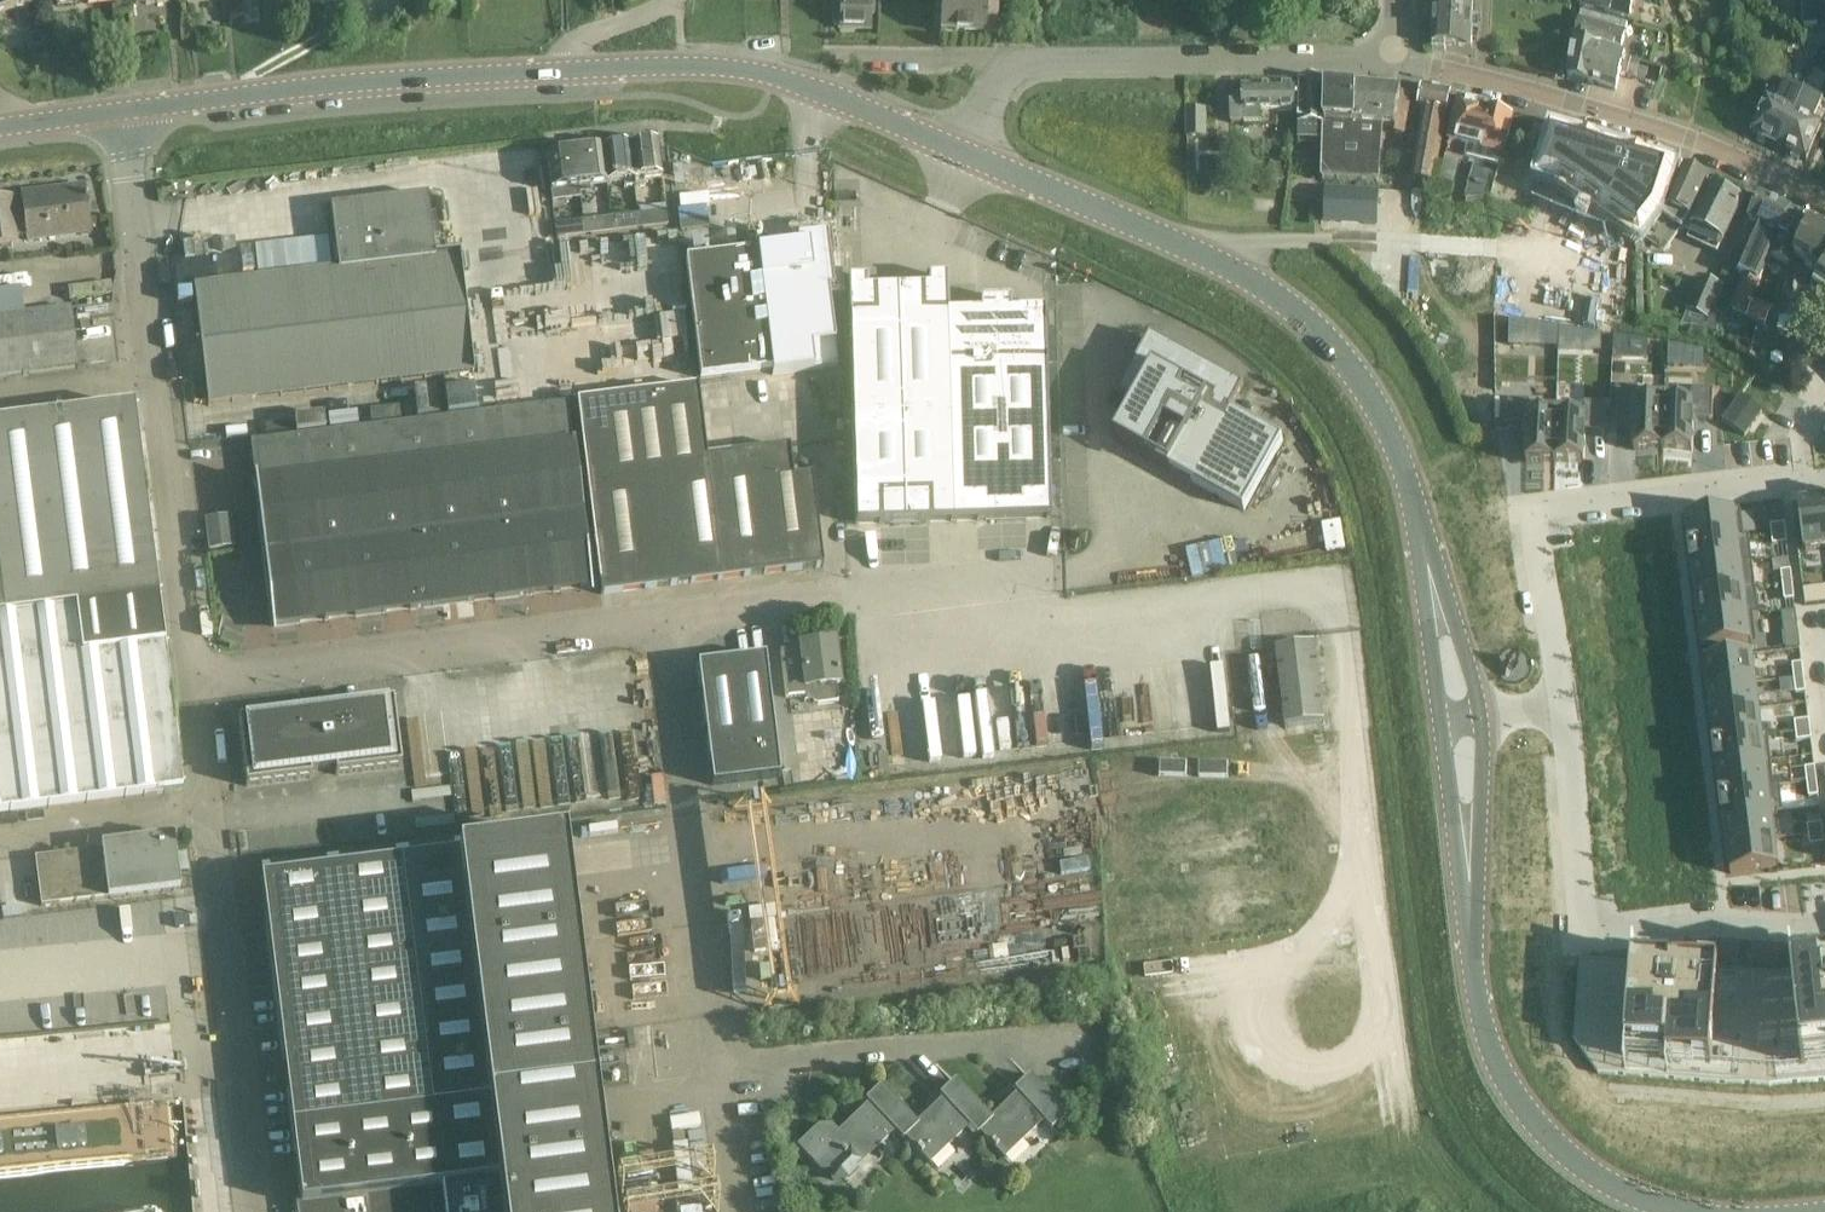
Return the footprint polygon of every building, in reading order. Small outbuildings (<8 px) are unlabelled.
[(30,8),(29,0),(0,0),(0,12),(30,8)] [(833,22),(836,26),(841,26),(841,30),(870,31),(871,0),(833,0),(833,22)] [(936,1),(941,1),(940,35),(996,37),(997,0),(936,0),(936,1)] [(1432,46),(1471,49),(1474,0),(1435,0),(1435,1),(1432,46)] [(1578,6),(1630,19),(1635,0),(1578,0),(1578,6)] [(1801,12),(1801,24),(1824,24),(1824,12),(1801,12)] [(1577,29),(1574,43),(1619,55),(1626,26),(1582,13),(1577,29)] [(1619,55),(1574,43),(1568,76),(1616,90),(1625,58),(1619,55)] [(1323,79),(1323,81),(1322,125),(1322,179),(1376,184),(1381,127),(1394,128),(1400,91),(1354,87),(1354,89),(1326,87),(1326,78),(1323,79)] [(1322,145),(1322,125),(1323,81),(1299,80),(1298,125),(1299,125),(1299,145),(1322,145)] [(1768,104),(1753,136),(1779,149),(1805,96),(1805,95),(1786,86),(1785,87),(1775,107),(1768,104)] [(1298,112),(1297,87),(1244,88),(1244,95),(1232,95),(1232,104),(1231,104),(1231,124),(1244,124),(1244,113),(1298,112)] [(1450,92),(1423,87),(1420,109),(1423,109),(1411,181),(1434,185),(1450,92)] [(1805,96),(1779,149),(1807,162),(1815,145),(1823,130),(1814,126),(1824,105),(1805,96)] [(1487,103),(1460,97),(1450,143),(1469,148),(1466,160),(1473,162),(1464,199),(1492,199),(1499,168),(1512,116),(1486,108),(1487,103)] [(1207,138),(1206,107),(1187,107),(1187,138),(1207,138)] [(1556,184),(1609,221),(1628,153),(1554,131),(1540,177),(1556,184)] [(658,144),(631,148),(635,181),(662,178),(658,144)] [(608,185),(635,181),(631,148),(604,151),(608,185)] [(604,151),(575,155),(580,189),(608,185),(604,151)] [(1673,167),(1628,153),(1609,221),(1639,242),(1659,214),(1673,167)] [(575,155),(546,159),(551,192),(552,201),(581,197),(580,189),(575,155)] [(1286,180),(1280,166),(1265,171),(1271,186),(1286,180)] [(1667,210),(1661,218),(1681,231),(1691,218),(1706,180),(1684,170),(1667,210)] [(1727,194),(1710,187),(1691,230),(1721,243),(1740,200),(1737,199),(1732,193),(1727,194)] [(0,199),(0,244),(14,242),(16,242),(15,236),(26,235),(27,240),(60,236),(59,229),(89,225),(85,188),(0,199)] [(1326,224),(1375,227),(1377,194),(1328,191),(1326,224)] [(338,271),(194,288),(208,404),(448,375),(472,372),(458,256),(434,259),(427,196),(330,208),(338,271)] [(1771,239),(1775,241),(1788,211),(1761,198),(1754,212),(1750,221),(1758,225),(1753,235),(1760,238),(1762,234),(1771,238),(1771,239)] [(1775,241),(1767,261),(1787,272),(1796,274),(1801,262),(1793,259),(1811,222),(1788,211),(1775,241)] [(669,225),(667,212),(641,215),(643,228),(669,225)] [(636,215),(613,218),(615,232),(637,229),(636,215)] [(591,235),(615,232),(613,218),(589,221),(591,235)] [(585,236),(584,221),(555,225),(557,239),(585,236)] [(1811,222),(1793,259),(1801,262),(1814,268),(1824,249),(1824,229),(1811,222)] [(1743,274),(1740,284),(1729,310),(1744,316),(1764,266),(1767,261),(1775,241),(1771,239),(1771,238),(1762,234),(1760,238),(1753,235),(1748,246),(1739,272),(1743,274)] [(772,370),(757,250),(685,259),(700,379),(772,370)] [(1817,278),(1812,294),(1815,301),(1820,304),(1824,303),(1824,265),(1817,278)] [(1806,276),(1796,274),(1787,272),(1784,292),(1802,296),(1806,276)] [(1723,287),(1700,277),(1686,310),(1710,320),(1710,319),(1723,287)] [(869,280),(848,281),(849,317),(850,317),(856,524),(1050,519),(1044,311),(1010,312),(1010,304),(1012,304),(1012,302),(978,303),(978,304),(979,304),(980,313),(948,313),(946,278),(926,278),(926,280),(927,280),(928,288),(922,288),(867,290),(867,282),(869,282),(869,280)] [(78,368),(71,308),(24,315),(21,291),(0,293),(0,378),(78,368)] [(1796,323),(1802,296),(1784,292),(1779,320),(1786,322),(1785,326),(1791,327),(1792,322),(1796,323)] [(1771,308),(1755,302),(1751,312),(1767,319),(1771,308)] [(1710,320),(1706,329),(1716,333),(1720,323),(1710,319),(1710,320)] [(1245,390),(1152,338),(1118,398),(1134,407),(1115,440),(1170,470),(1244,511),(1283,441),(1232,413),(1245,390)] [(697,387),(577,403),(601,595),(823,567),(812,478),(794,480),(790,449),(756,454),(706,460),(697,387)] [(1616,402),(1615,419),(1634,419),(1635,419),(1635,421),(1634,452),(1663,453),(1664,404),(1637,403),(1638,391),(1638,389),(1636,389),(1616,388),(1616,402)] [(1664,404),(1663,453),(1692,454),(1693,423),(1693,421),(1694,421),(1713,422),(1713,391),(1694,390),(1692,390),(1691,405),(1664,404)] [(1762,412),(1742,398),(1725,423),(1745,436),(1762,412)] [(1508,401),(1507,432),(1526,432),(1526,434),(1527,434),(1526,465),(1555,466),(1557,405),(1530,405),(1530,402),(1528,402),(1508,401)] [(1557,405),(1555,466),(1584,467),(1585,436),(1586,436),(1586,434),(1605,435),(1606,404),(1586,403),(1584,403),(1583,406),(1557,405)] [(263,443),(251,444),(256,484),(255,484),(273,627),(310,623),(355,617),(385,613),(503,599),(525,596),(590,588),(567,405),(263,443)] [(182,791),(177,751),(165,648),(164,647),(159,601),(155,572),(152,545),(141,458),(134,408),(0,425),(0,814),(182,791)] [(1798,504),(1804,552),(1824,549),(1824,500),(1798,504)] [(1740,510),(1686,517),(1689,545),(1744,538),(1740,510)] [(233,550),(229,517),(206,520),(210,553),(233,550)] [(1785,524),(1770,526),(1772,536),(1786,534),(1785,524)] [(1786,534),(1772,536),(1773,546),(1787,544),(1786,534)] [(1744,538),(1689,545),(1692,571),(1753,564),(1749,537),(1744,538)] [(1753,564),(1692,571),(1696,598),(1756,591),(1753,564)] [(1791,571),(1781,572),(1783,587),(1793,586),(1791,571)] [(1793,586),(1783,587),(1784,601),(1794,600),(1793,586)] [(1803,592),(1805,606),(1824,604),(1824,589),(1803,592)] [(1756,591),(1696,598),(1699,625),(1753,618),(1759,617),(1756,591)] [(1797,626),(1796,611),(1781,613),(1783,628),(1797,626)] [(1753,618),(1699,625),(1702,652),(1713,651),(1714,658),(1731,656),(1730,649),(1757,646),(1753,618)] [(790,652),(780,654),(786,700),(808,697),(812,702),(816,706),(819,707),(822,707),(837,706),(835,686),(839,686),(834,642),(801,646),(800,642),(789,644),(790,652)] [(1315,645),(1276,650),(1285,727),(1324,722),(1315,645)] [(1752,656),(1704,662),(1707,688),(1756,682),(1752,656)] [(779,778),(765,657),(697,666),(709,762),(712,786),(779,778)] [(1802,664),(1792,665),(1794,680),(1804,679),(1802,664)] [(1804,679),(1794,680),(1796,694),(1806,693),(1804,679)] [(1756,682),(1707,688),(1710,715),(1759,709),(1756,682)] [(401,768),(393,702),(327,710),(328,717),(322,718),(321,713),(310,714),(310,720),(304,720),(303,713),(237,721),(246,787),(311,779),(310,771),(334,768),(335,776),(401,768)] [(1759,709),(1710,715),(1713,741),(1762,735),(1759,709)] [(1809,721),(1794,723),(1796,732),(1810,731),(1809,721)] [(1810,731),(1796,732),(1797,742),(1811,740),(1810,731)] [(1762,735),(1713,741),(1717,767),(1771,761),(1768,735),(1762,735)] [(1771,761),(1717,767),(1720,793),(1774,787),(1771,761)] [(1815,768),(1805,769),(1807,784),(1817,782),(1815,768)] [(1817,782),(1807,784),(1809,798),(1819,797),(1817,782)] [(1774,787),(1720,793),(1723,821),(1778,815),(1783,814),(1780,786),(1774,787)] [(1778,815),(1723,821),(1726,847),(1775,841),(1781,841),(1778,815)] [(1822,824),(1807,826),(1809,836),(1823,834),(1822,824)] [(1823,834),(1809,836),(1810,846),(1824,844),(1823,834)] [(180,889),(174,841),(35,859),(41,907),(114,897),(117,921),(148,917),(145,894),(180,889)] [(1775,841),(1726,847),(1730,875),(1764,871),(1779,869),(1775,841)] [(260,881),(265,920),(281,1052),(286,1090),(294,1155),(300,1203),(295,1204),(295,1206),(295,1207),(296,1211),(610,1211),(590,1053),(563,843),(419,861),(400,864),(262,881),(260,881)] [(1574,1041),(1598,1075),(1770,1088),(1824,1082),(1824,1041),(1818,972),(1779,976),(1693,970),(1688,1033),(1654,1030),(1660,967),(1658,967),(1602,963),(1579,961),(1579,962),(1580,962),(1574,1041)] [(1660,967),(1654,1030),(1688,1033),(1693,970),(1692,970),(1692,962),(1660,965),(1660,967)] [(992,1120),(980,1133),(1005,1159),(1043,1122),(1052,1131),(1068,1116),(1030,1077),(1014,1091),(1019,1097),(1014,1102),(1012,1101),(992,1120)] [(939,1104),(917,1125),(906,1138),(930,1163),(969,1127),(978,1136),(980,1133),(992,1120),(955,1082),(940,1097),(946,1103),(941,1107),(939,1104)] [(903,1140),(906,1138),(917,1125),(880,1086),(865,1101),(870,1106),(865,1111),(863,1109),(837,1134),(830,1127),(818,1128),(798,1148),(820,1171),(831,1171),(832,1181),(846,1181),(857,1170),(855,1168),(894,1130),(903,1140)]
